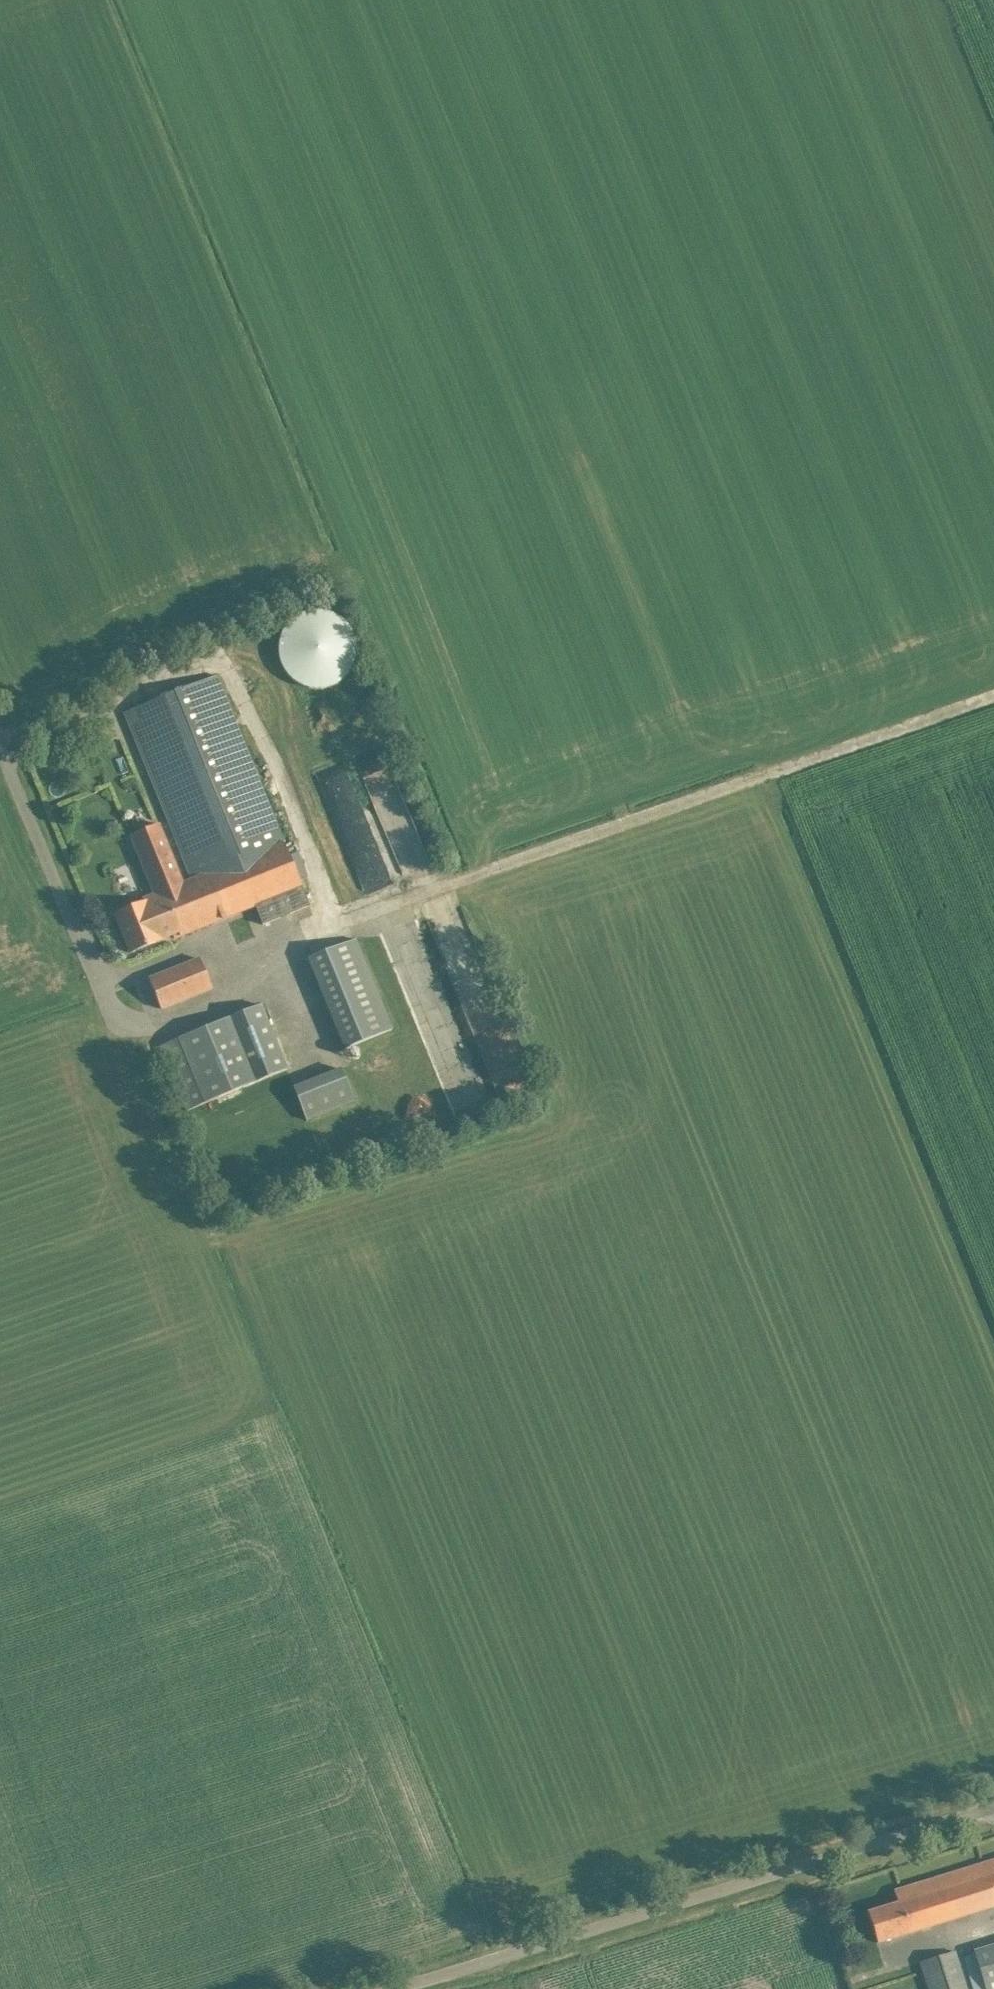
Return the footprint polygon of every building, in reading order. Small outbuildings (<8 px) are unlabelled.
[(277,646),(277,649),(277,652),(278,656),(278,659),(279,662),(281,666),(282,669),(284,671),(286,674),(288,677),(291,679),(294,681),(296,683),(299,684),(303,686),(306,687),(309,688),(313,688),(316,688),(319,688),(323,688),(326,687),(329,686),(332,685),(335,683),(338,681),(341,679),(344,677),(346,674),(348,672),(350,669),(351,666),(353,663),(354,660),(355,656),(355,653),(355,649),(355,646),(355,643),(354,639),(353,636),(352,633),(350,630),(348,627),(346,624),(344,622),(342,619),(339,617),(336,615),(333,614),(330,612),(326,611),(323,611),(320,610),(316,610),(313,610),(310,611),(306,611),(303,612),(300,614),(297,615),(294,617),(291,619),(289,621),(286,624),(284,627),(282,629),(281,633),(279,636),(278,639),(278,642),(277,646)] [(274,652),(217,675),(126,712),(193,879),(183,883),(161,828),(133,840),(155,894),(145,898),(146,902),(115,914),(130,951),(174,934),(176,938),(255,906),(263,924),(309,906),(369,881),(292,688),(288,689),(274,652)] [(360,760),(401,881),(430,871),(389,751),(360,760)] [(308,958),(346,1049),(394,1029),(356,938),(308,958)] [(200,958),(199,958),(168,970),(149,978),(162,1008),(180,1000),(212,988),(200,958)] [(261,1004),(179,1037),(161,1045),(187,1110),(286,1069),(261,1004)] [(293,1086),(306,1121),(354,1102),(341,1068),(293,1086)] [(874,1931),(877,1942),(993,1906),(993,1859),(895,1890),(898,1902),(868,1912),(874,1931)] [(974,1952),(963,1956),(973,1988),(993,1988),(993,1946),(974,1952)] [(954,1950),(920,1961),(929,1988),(967,1988),(954,1950)]
